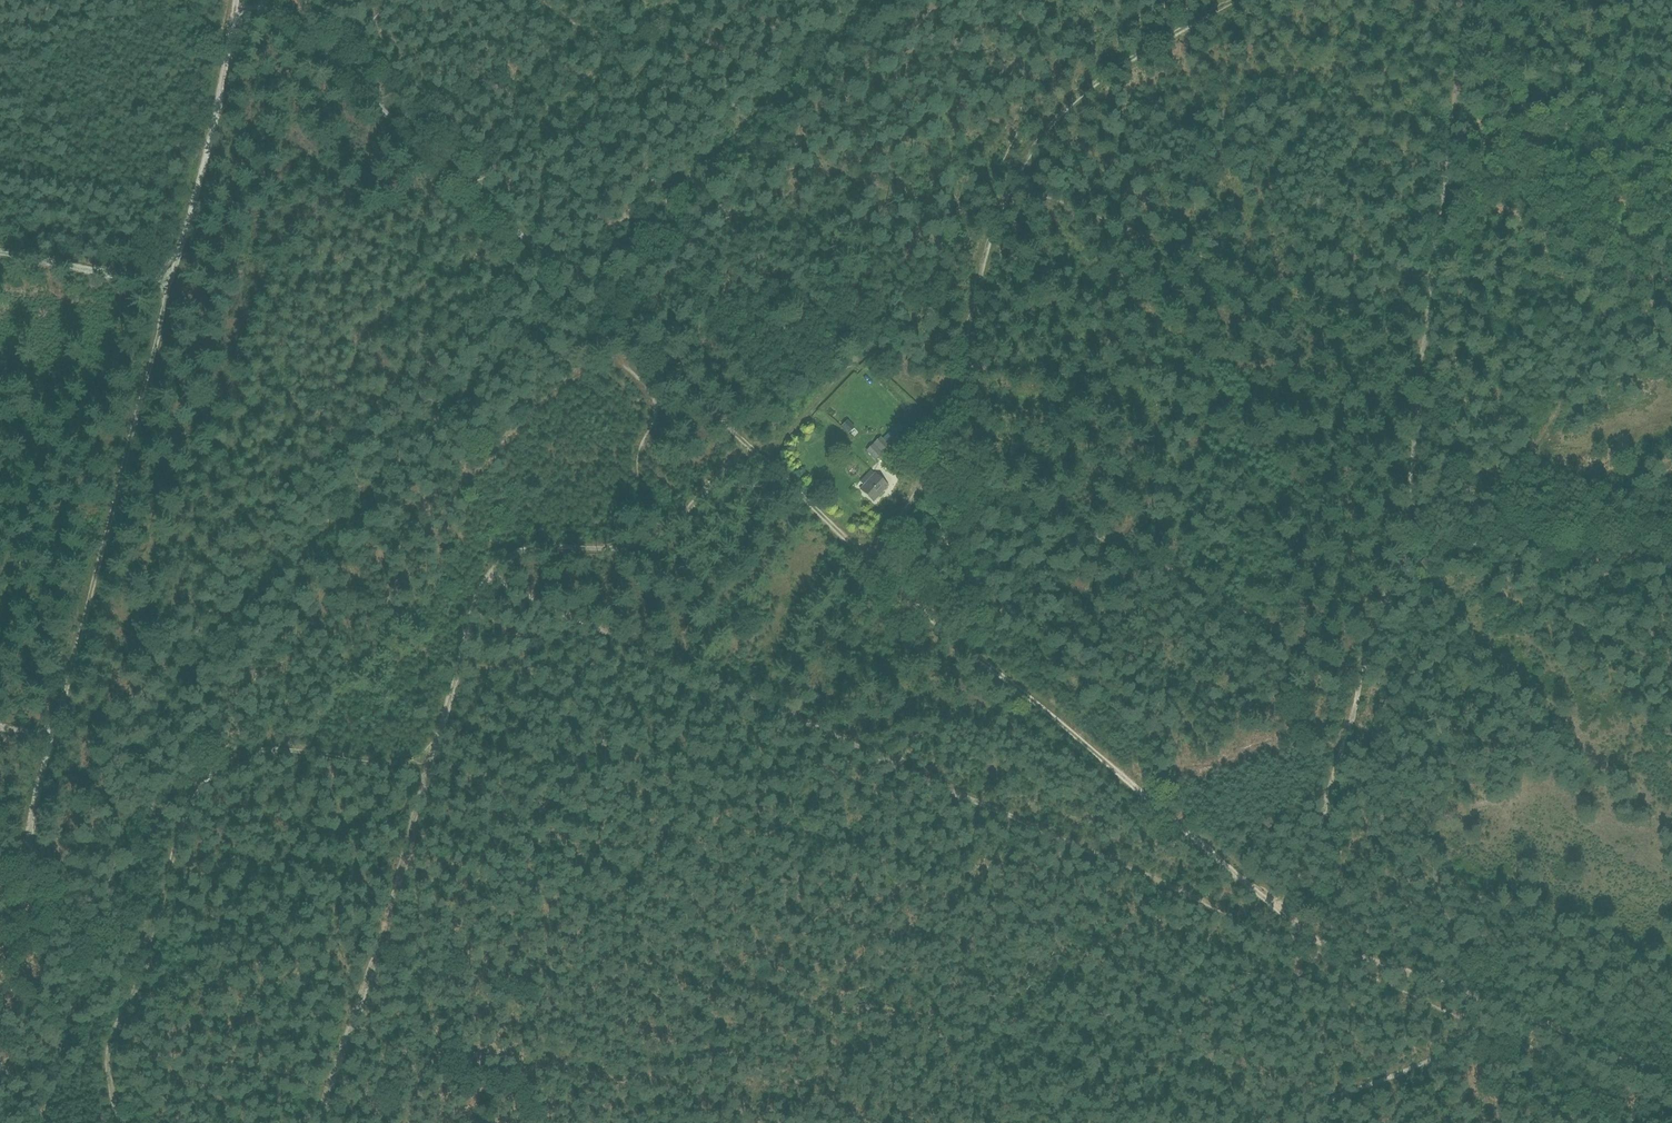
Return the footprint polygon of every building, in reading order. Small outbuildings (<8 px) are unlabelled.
[(889,447),(920,415),(909,405),(897,417),(899,420),(881,438),(880,437),(865,450),(875,460),(889,447)] [(860,416),(855,421),(861,429),(867,424),(860,416)] [(855,427),(848,419),(841,425),(849,433),(855,427)] [(873,501),(887,486),(874,473),(860,488),(873,501)] [(1433,564),(1431,558),(1425,557),(1421,561),(1422,567),(1428,569),(1433,564)]
